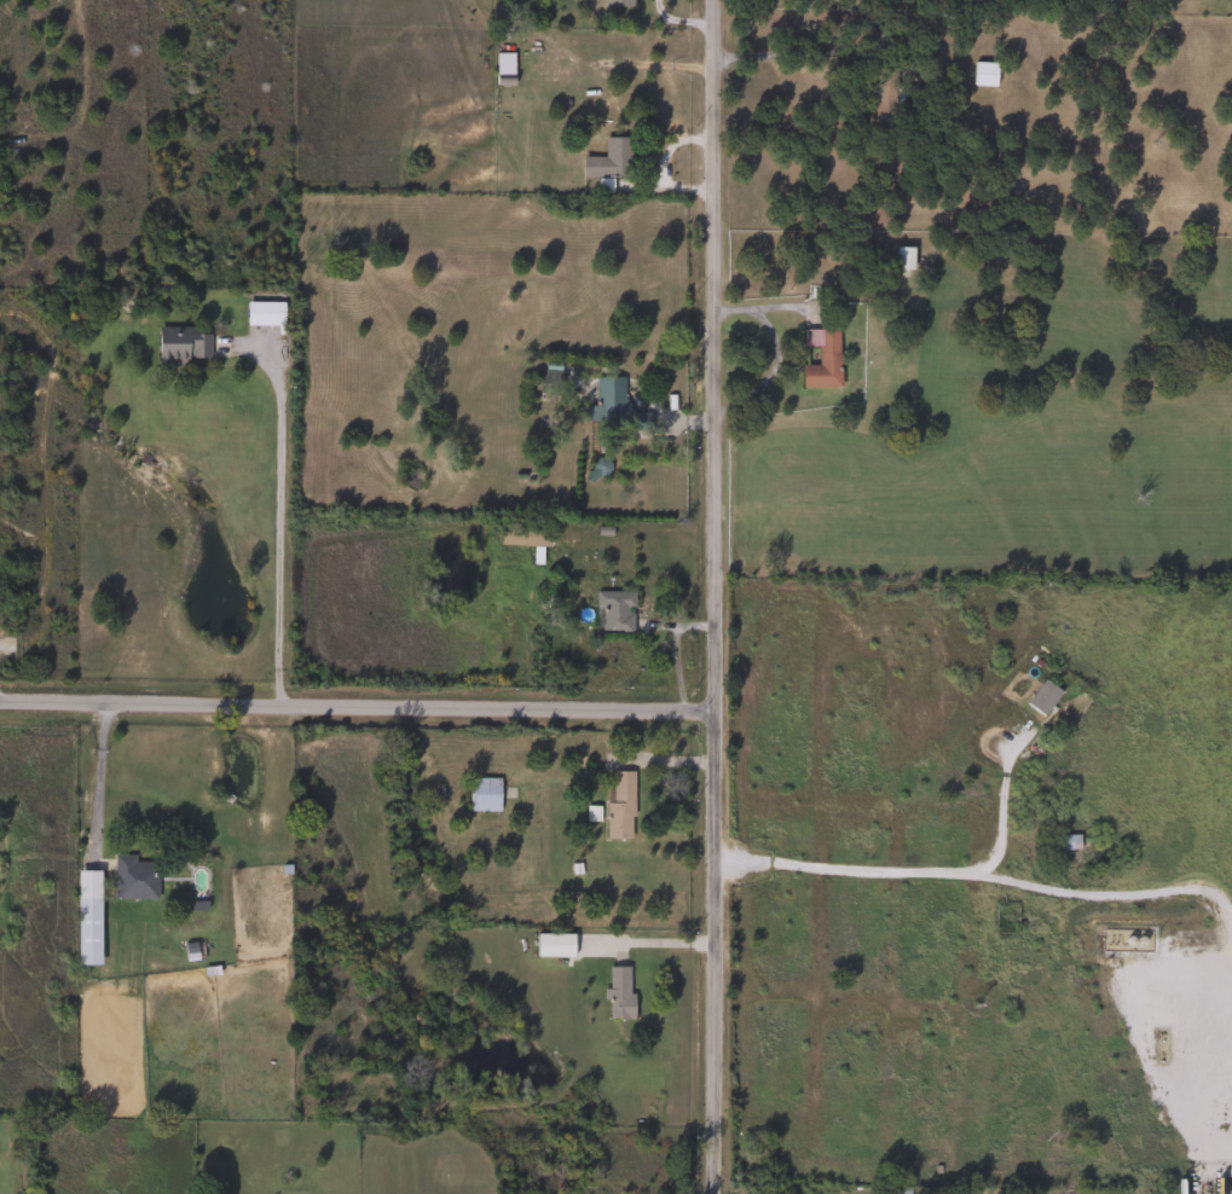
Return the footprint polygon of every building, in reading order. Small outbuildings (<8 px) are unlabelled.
[(493,75),(493,53),(510,53),(510,75),(493,75)] [(994,62),(994,86),(971,86),(971,62),(994,62)] [(580,176),(580,157),(601,157),(601,137),(629,137),(629,176),(580,176)] [(893,271),(893,247),(910,247),(910,271),(893,271)] [(282,325),(244,325),(244,302),(282,302),(282,325)] [(206,363),(156,363),(156,326),(206,326),(206,363)] [(837,328),(837,387),(800,388),(800,365),(816,365),(815,348),(802,348),(802,329),(837,328)] [(595,405),(594,376),(625,376),(625,422),(615,422),(585,423),(585,405),(595,405)] [(1059,691),(1041,717),(1023,703),(1041,678),(1059,691)] [(615,840),(615,771),(631,771),(631,840),(615,840)] [(497,811),(467,811),(467,777),(497,777),(497,811)] [(1077,850),(1053,850),(1053,835),(1077,835),(1077,850)] [(155,862),(155,898),(112,898),(112,854),(132,854),(132,862),(155,862)] [(571,934),(571,957),(533,957),(533,934),(571,934)] [(617,1019),(617,1001),(605,1001),(605,967),(629,967),(629,1019),(617,1019)] [(222,1146),(222,1163),(210,1161),(210,1144),(222,1146)]
